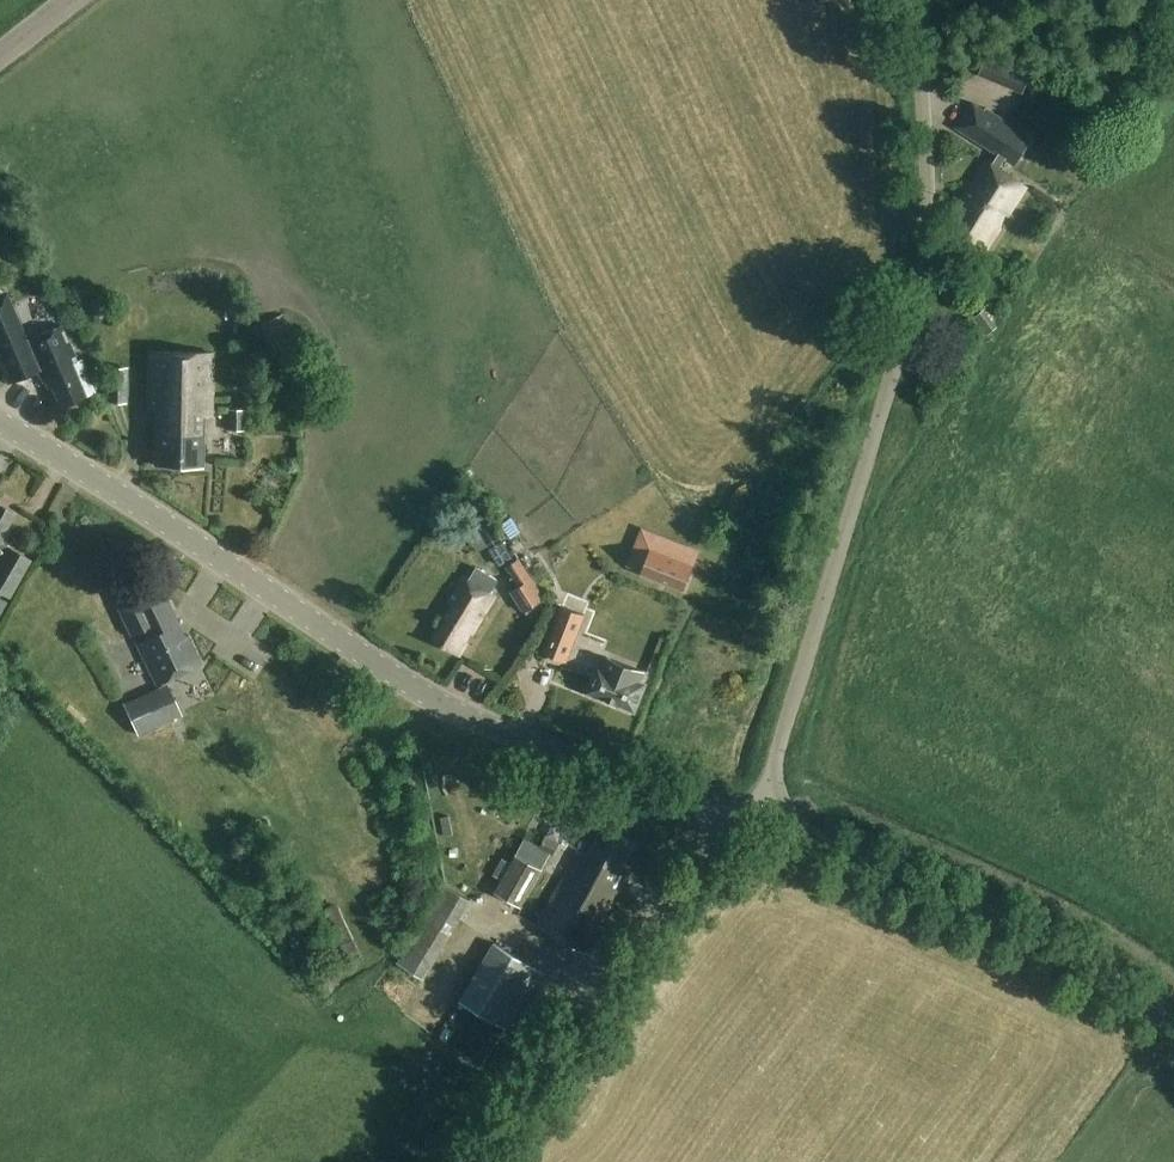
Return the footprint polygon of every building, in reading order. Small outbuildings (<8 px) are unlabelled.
[(1023,92),(1031,69),(988,52),(979,76),(1023,92)] [(989,159),(947,221),(984,246),(1000,223),(993,219),(1000,208),(1007,212),(1026,184),(1000,166),(1023,130),(986,107),(985,109),(971,101),(954,128),(997,155),(993,161),(989,159)] [(22,234),(18,226),(7,231),(11,239),(22,234)] [(0,290),(0,365),(9,384),(37,371),(40,370),(28,341),(5,288),(0,290)] [(78,367),(61,327),(28,341),(40,370),(37,371),(42,383),(48,380),(60,407),(95,392),(83,364),(78,367)] [(147,410),(150,410),(154,410),(154,411),(153,466),(158,466),(203,467),(203,436),(204,415),(212,414),(213,354),(151,353),(147,353),(147,410)] [(245,429),(245,411),(228,411),(227,428),(245,429)] [(602,480),(591,486),(603,509),(614,504),(602,480)] [(0,507),(0,592),(11,597),(31,560),(4,545),(11,533),(7,531),(15,516),(0,507)] [(510,538),(521,531),(517,526),(512,517),(508,520),(501,524),(510,538)] [(475,523),(463,529),(473,552),(485,546),(475,523)] [(658,533),(642,572),(684,590),(700,551),(658,533)] [(502,540),(490,548),(500,566),(513,558),(502,540)] [(507,567),(519,586),(512,591),(525,612),(545,599),(519,559),(507,567)] [(454,605),(434,639),(459,654),(482,616),(479,614),(481,610),(485,612),(495,595),(491,592),(498,580),(476,567),(469,579),(463,576),(447,601),(454,605)] [(184,635),(162,591),(139,602),(138,599),(118,608),(131,634),(143,629),(147,638),(136,643),(157,684),(200,663),(186,634),(184,635)] [(562,605),(544,651),(567,660),(585,614),(562,605)] [(597,664),(586,692),(635,712),(646,683),(641,681),(645,672),(606,656),(602,666),(597,664)] [(124,705),(137,734),(181,714),(168,685),(124,705)] [(450,816),(440,818),(443,836),(452,834),(450,816)] [(209,848),(227,838),(220,825),(202,835),(209,848)] [(611,884),(634,843),(604,826),(588,855),(578,849),(536,924),(584,950),(618,888),(611,884)] [(552,854),(559,842),(545,835),(539,846),(552,854)] [(515,853),(493,891),(520,907),(542,869),(515,853)] [(445,884),(433,903),(460,919),(471,900),(445,884)] [(422,923),(447,938),(460,919),(433,903),(422,923)] [(447,938),(422,923),(397,962),(423,978),(447,938)] [(494,943),(460,1001),(507,1029),(542,971),(494,943)] [(390,997),(378,1017),(388,1023),(400,1003),(390,997)]
